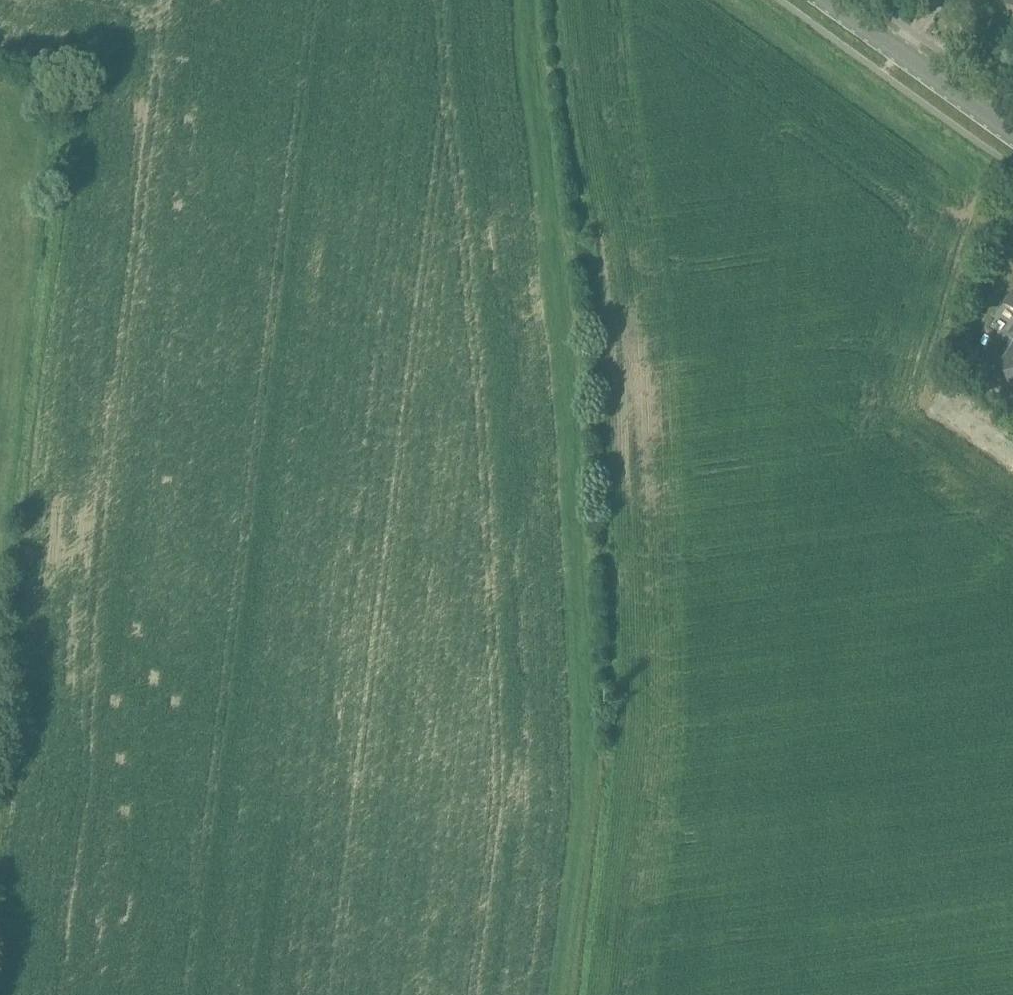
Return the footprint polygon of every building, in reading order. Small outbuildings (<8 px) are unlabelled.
[(1004,307),(1012,314),(1012,294),(1004,307)] [(993,377),(1012,392),(1012,352),(993,377)]
